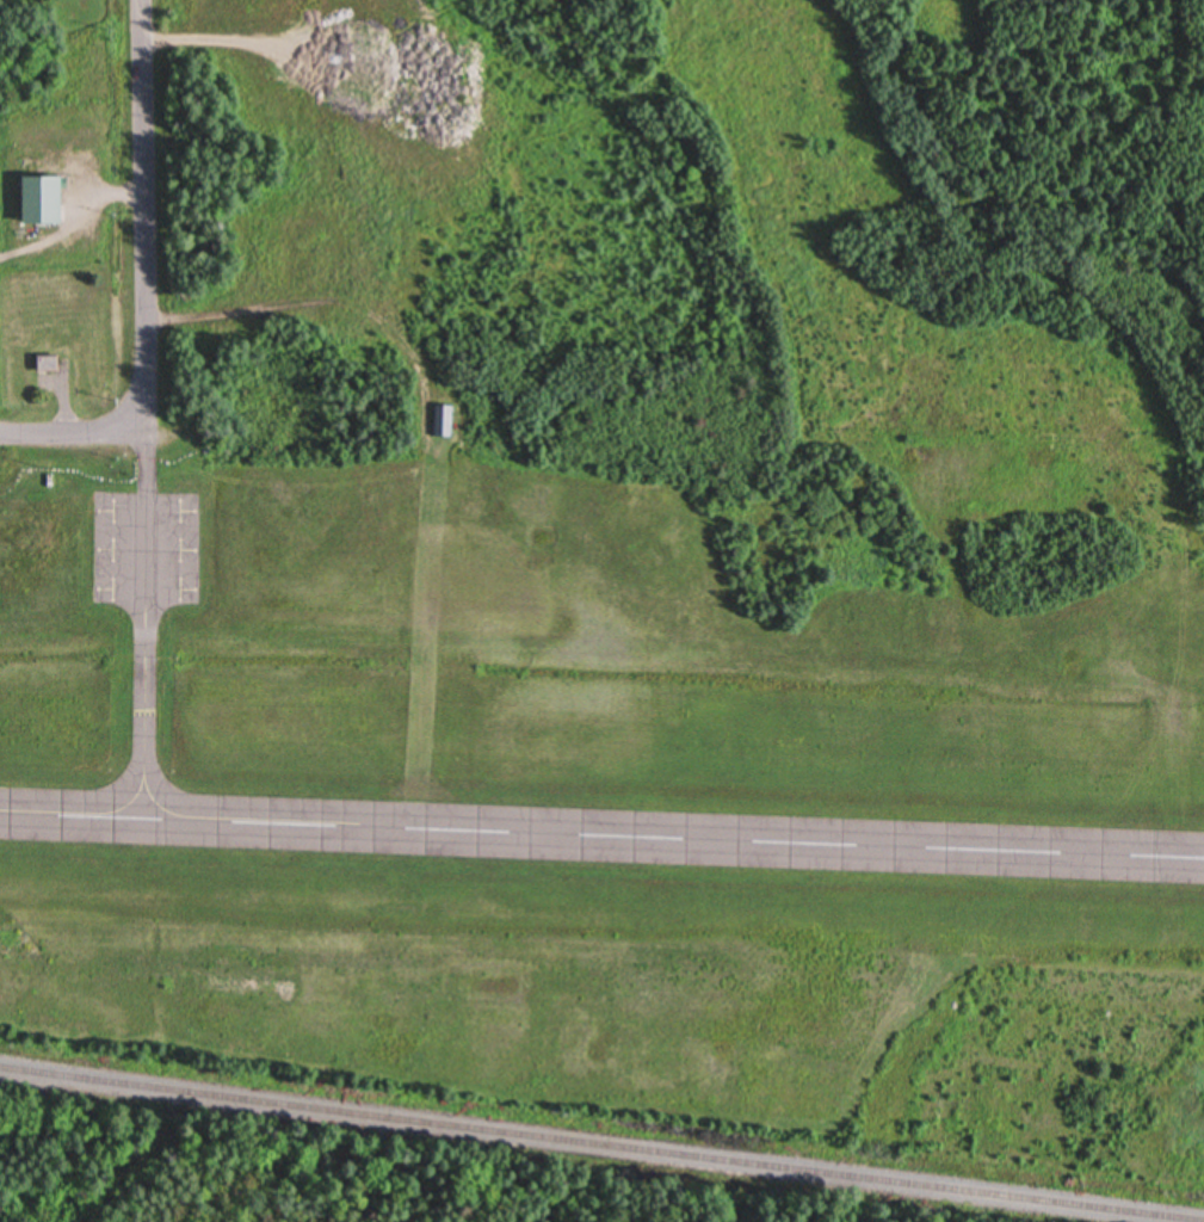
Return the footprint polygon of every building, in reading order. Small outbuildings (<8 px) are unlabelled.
[(57,226),(57,180),(18,180),(18,226),(57,226)] [(35,374),(55,374),(55,359),(35,359),(35,374)]
